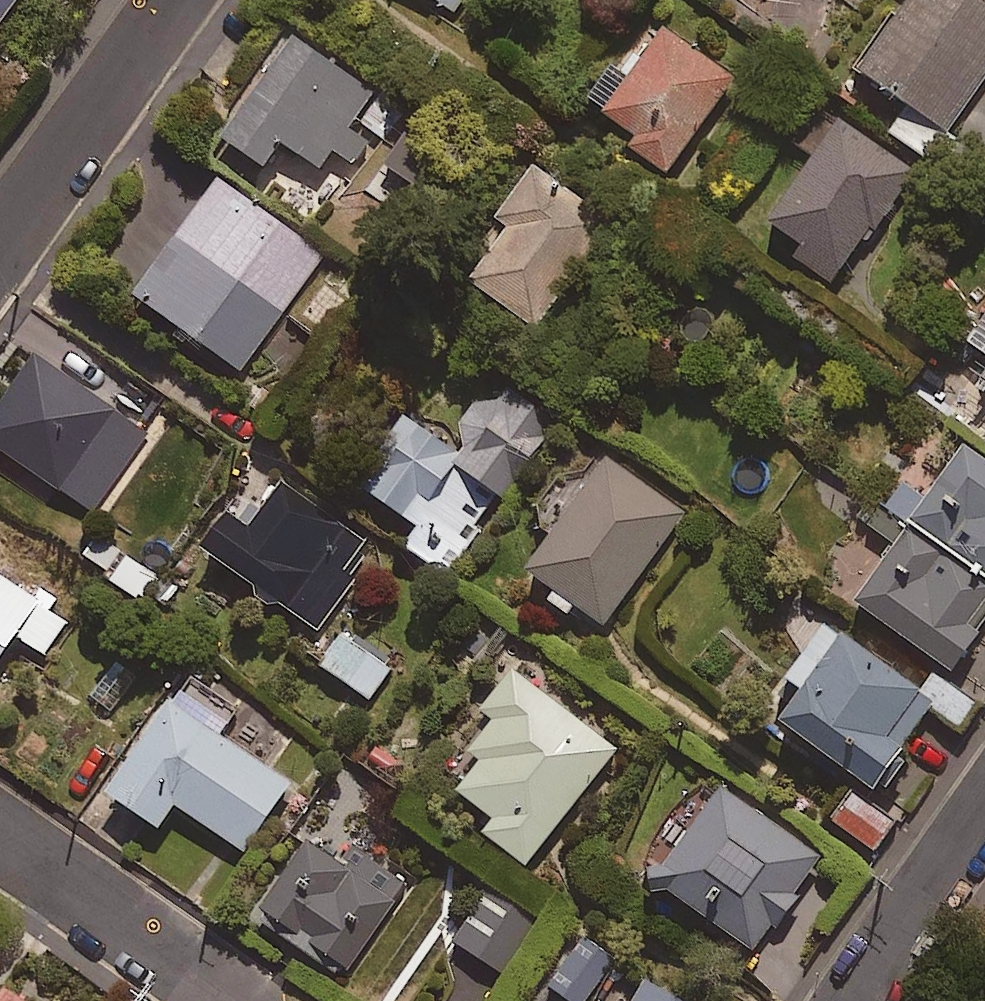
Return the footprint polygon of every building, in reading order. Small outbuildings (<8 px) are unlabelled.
[(2,24),(20,0),(0,0),(0,23),(2,24)] [(452,14),(462,0),(432,0),(452,14)] [(863,72),(949,134),(984,84),(984,0),(915,0),(863,72)] [(736,81),(667,31),(634,77),(619,66),(594,102),(644,138),(636,149),(669,174),(736,81)] [(375,93),(293,38),(226,139),(269,168),(285,144),(323,169),(336,151),(357,165),(372,143),(351,129),(375,93)] [(918,177),(846,125),(775,223),(808,247),(800,258),(839,286),(918,177)] [(413,128),(386,160),(421,191),(449,159),(413,128)] [(619,238),(539,171),(487,233),(512,253),(486,283),(542,330),(619,238)] [(326,256),(223,182),(140,298),(242,372),(326,256)] [(984,355),(984,334),(975,348),(984,355)] [(38,357),(0,412),(0,449),(70,497),(96,460),(88,455),(118,412),(38,357)] [(358,482),(416,524),(402,544),(441,572),(498,491),(505,496),(555,427),(495,384),(451,446),(407,415),(358,482)] [(984,584),(984,460),(973,451),(933,504),(906,484),(887,509),(984,584)] [(686,515),(612,463),(533,575),(607,627),(686,515)] [(286,605),(316,628),(341,596),(331,588),(364,545),(284,484),(261,515),(244,502),(204,554),(281,613),(286,605)] [(887,509),(873,528),(904,551),(863,604),(952,672),(984,629),(984,584),(887,509)] [(53,610),(61,598),(41,585),(33,597),(0,575),(0,664),(18,637),(46,655),(69,621),(53,610)] [(942,707),(832,627),(794,681),(814,695),(791,727),(881,792),(942,707)] [(391,670),(342,634),(320,663),(369,700),(391,670)] [(234,719),(185,686),(111,795),(163,830),(179,807),(246,853),(292,785),(222,737),(234,719)] [(620,748),(543,689),(462,795),(498,822),(488,835),(529,867),(620,748)] [(756,953),(776,925),(788,933),(812,901),(800,892),(824,859),(732,792),(664,886),(756,953)] [(900,822),(858,793),(836,824),(878,853),(900,822)] [(355,873),(310,843),(258,920),(345,978),(408,884),(366,856),(355,873)] [(538,918),(489,886),(453,941),(502,973),(538,918)] [(649,983),(639,1000),(679,1000),(649,983)] [(7,990),(0,1000),(22,1000),(7,990)]
